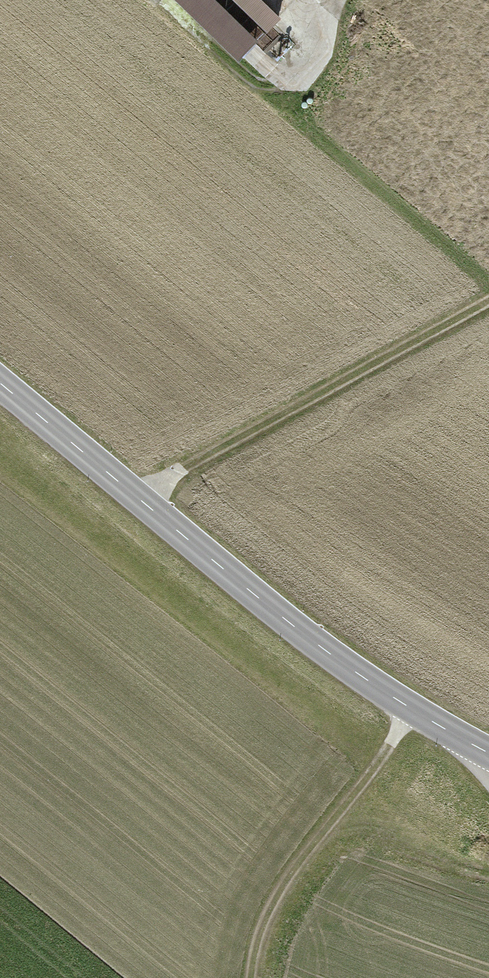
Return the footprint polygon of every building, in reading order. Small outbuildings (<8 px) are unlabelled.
[(286,12),(298,0),(274,0),(286,12)]
